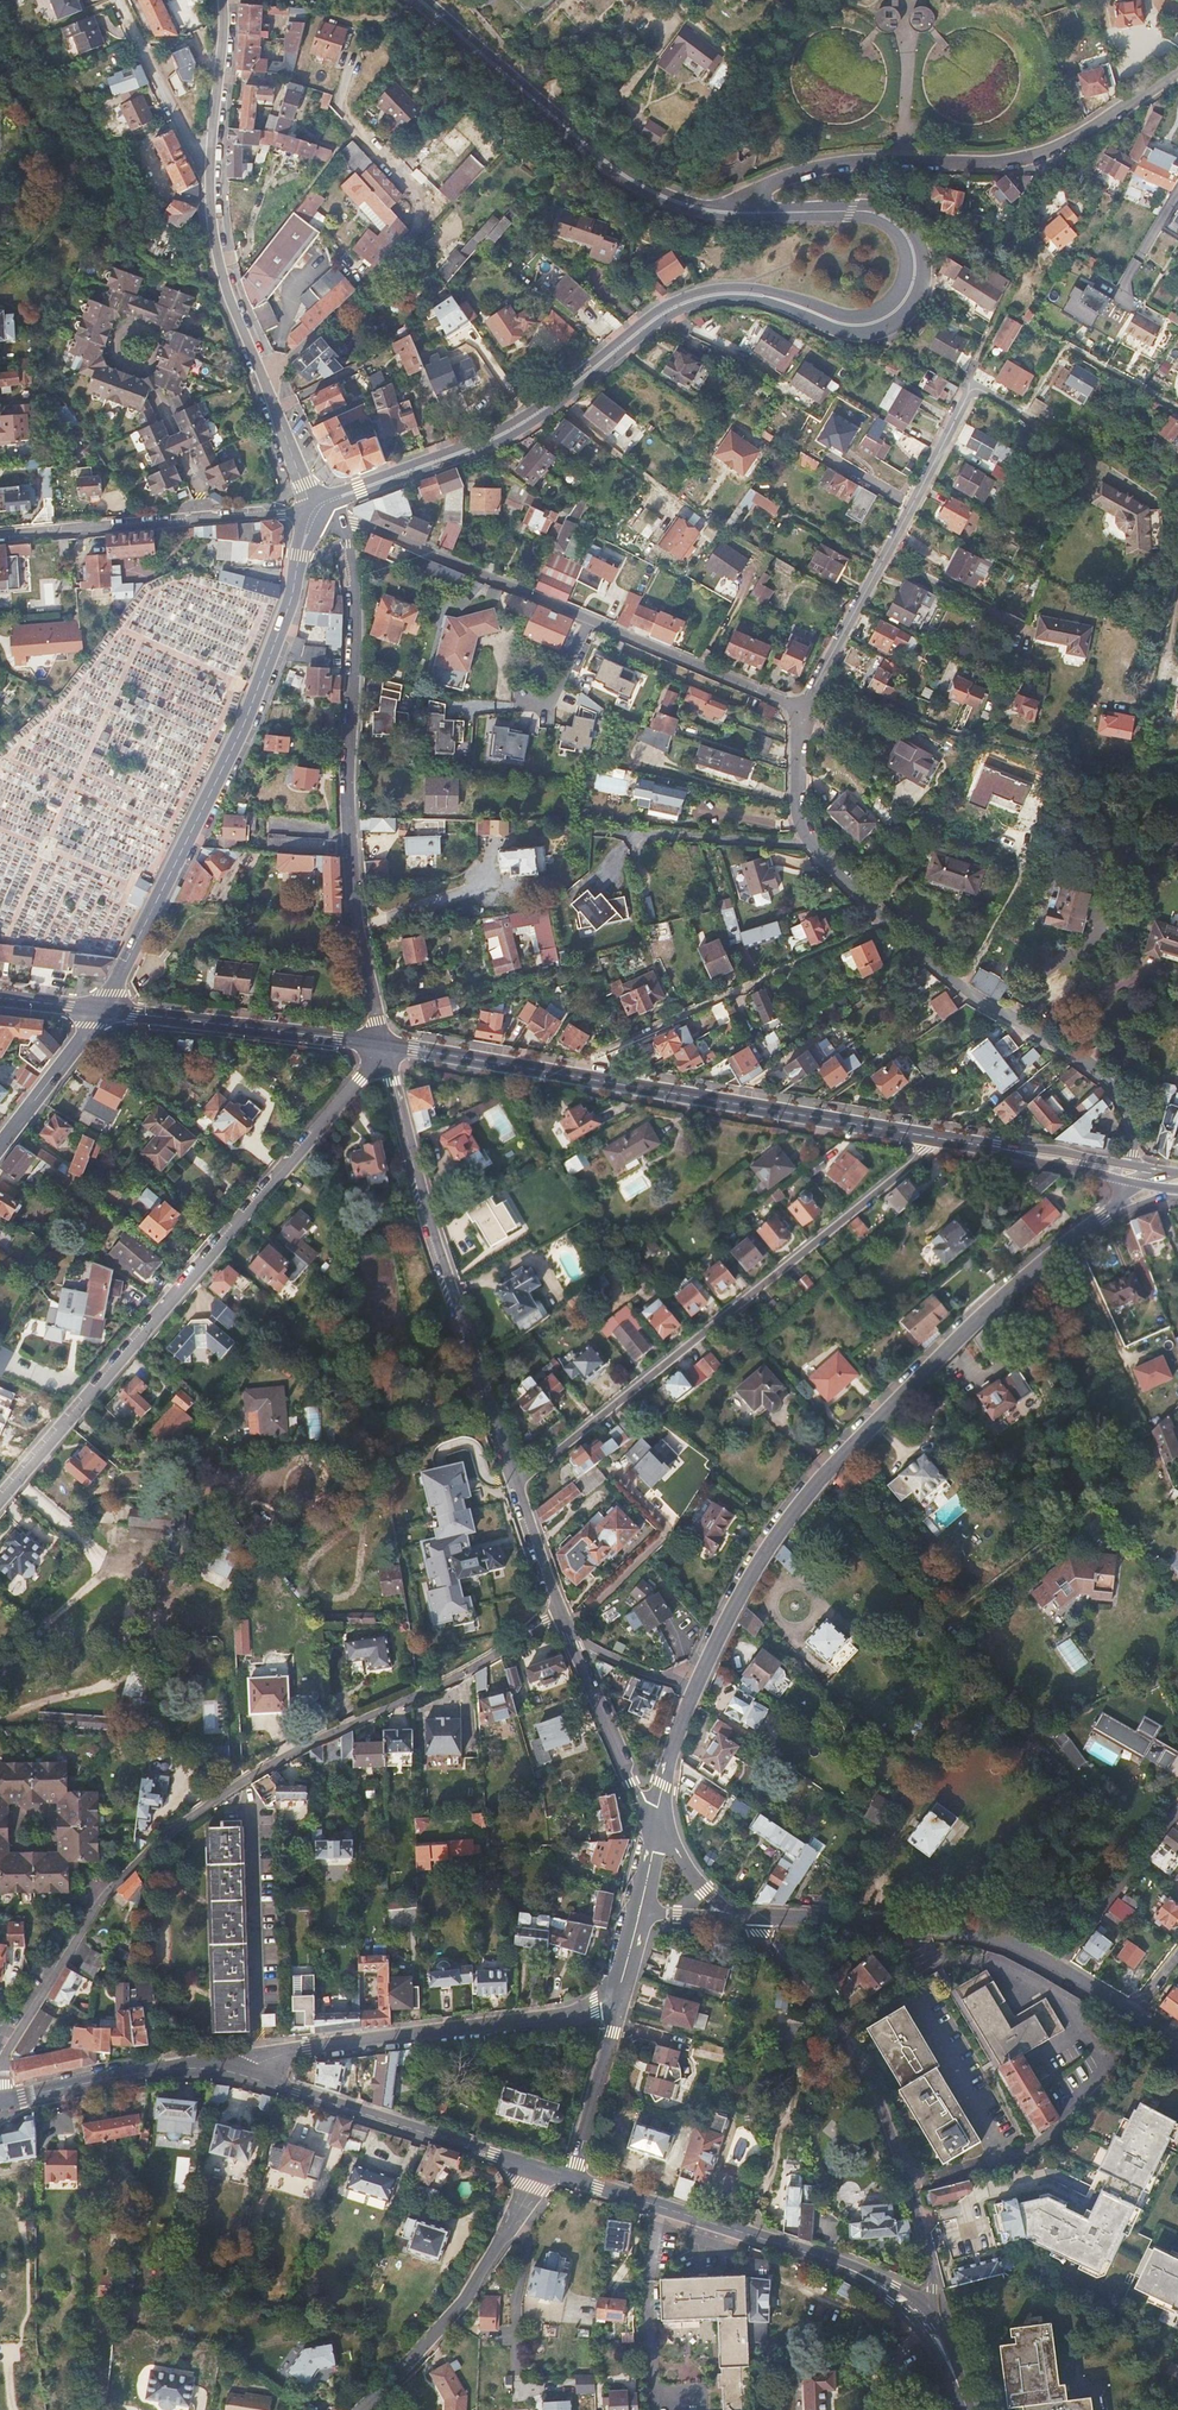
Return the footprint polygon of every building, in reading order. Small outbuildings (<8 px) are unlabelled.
[(60,18),(83,9),(79,0),(52,0),(60,18)] [(177,35),(160,0),(140,0),(158,36),(177,35)] [(1117,3),(1120,25),(1144,21),(1141,0),(1138,0),(1117,3)] [(292,74),(309,8),(299,7),(285,6),(270,5),(269,11),(289,13),(288,23),(296,24),(295,31),(287,30),(285,64),(258,61),(259,39),(268,39),(269,25),(260,25),(262,4),(239,3),(240,29),(239,36),(239,51),(237,68),(292,74)] [(924,3),(908,12),(920,31),(935,22),(924,3)] [(893,30),(897,11),(879,8),(875,26),(893,30)] [(105,42),(95,15),(64,27),(68,37),(76,35),(82,52),(105,42)] [(346,30),(321,22),(311,52),(336,60),(346,30)] [(721,49),(688,25),(671,50),(685,60),(691,52),(711,65),(721,49)] [(195,62),(189,46),(170,53),(179,71),(178,72),(187,92),(195,89),(195,62)] [(1107,86),(1117,84),(1111,61),(1100,64),(1100,67),(1080,73),(1085,94),(1108,88),(1107,86)] [(138,87),(150,83),(141,66),(116,74),(117,77),(110,79),(115,93),(121,91),(122,92),(138,87)] [(279,114),(274,131),(287,135),(293,114),(303,84),(290,79),(289,83),(279,114)] [(411,117),(421,109),(396,81),(376,99),(401,127),(402,125),(411,117)] [(246,84),(241,129),(255,130),(258,102),(274,103),(276,87),(246,84)] [(142,94),(138,87),(122,92),(116,94),(121,104),(142,94)] [(323,98),(331,101),(333,94),(325,91),(323,98)] [(154,119),(142,94),(121,104),(134,130),(154,119)] [(273,130),(276,115),(268,113),(265,128),(273,130)] [(662,139),(667,128),(648,120),(643,131),(662,139)] [(409,133),(402,125),(401,127),(390,136),(397,144),(409,133)] [(229,161),(229,180),(247,183),(247,177),(253,176),(253,163),(242,163),(242,143),(264,144),(254,184),(258,185),(265,162),(268,151),(270,147),(274,131),(255,130),(241,129),(231,128),(229,145),(229,161)] [(199,204),(198,184),(172,130),(155,139),(180,192),(179,199),(183,200),(186,203),(199,204)] [(283,148),(313,156),(316,144),(301,139),(287,135),(274,131),(270,147),(268,151),(280,155),(283,148)] [(1103,193),(1118,201),(1125,187),(1131,175),(1134,170),(1146,147),(1149,141),(1153,135),(1143,131),(1130,155),(1109,145),(1098,166),(1100,167),(1092,179),(1104,185),(1106,189),(1103,193)] [(471,181),(504,147),(491,134),(457,170),(440,188),(414,163),(408,169),(441,201),(423,221),(430,227),(471,181)] [(373,190),(389,207),(402,195),(353,140),(344,148),(338,153),(348,163),(356,171),(373,190)] [(333,153),(332,148),(318,144),(316,144),(313,156),(327,160),(333,153)] [(1146,147),(1134,170),(1144,176),(1143,179),(1152,183),(1154,181),(1168,188),(1177,169),(1177,167),(1174,165),(1176,161),(1156,149),(1155,152),(1146,147)] [(334,176),(341,185),(356,171),(348,163),(334,176)] [(365,198),(372,205),(389,224),(398,216),(389,207),(373,190),(356,171),(341,185),(358,203),(365,198)] [(1010,175),(1007,175),(998,183),(1012,201),(1025,190),(1027,194),(1033,175),(1026,175),(1021,186),(1019,182),(1017,184),(1010,175)] [(882,180),(865,193),(866,194),(869,194),(877,195),(883,198),(890,183),(882,180)] [(294,211),(319,229),(328,218),(315,208),(323,196),(312,187),(309,191),(294,211)] [(936,187),(934,197),(943,199),(941,208),(947,209),(947,211),(959,213),(964,191),(946,188),(946,189),(936,187)] [(199,207),(199,204),(186,203),(183,200),(179,199),(174,199),(166,214),(165,216),(185,229),(196,209),(200,212),(199,207)] [(336,266),(359,289),(370,279),(375,273),(402,239),(410,229),(398,216),(389,224),(372,205),(358,219),(366,230),(352,247),(354,249),(336,266)] [(1073,229),(1083,222),(1084,220),(1079,218),(1070,208),(1045,229),(1061,247),(1077,233),(1073,229)] [(613,268),(615,264),(623,240),(605,235),(608,224),(568,210),(560,234),(597,247),(592,261),(613,268)] [(254,309),(268,302),(280,297),(275,287),(319,229),(294,211),(289,217),(257,257),(242,278),(242,280),(247,293),(252,305),(254,309)] [(489,235),(502,221),(496,215),(461,252),(457,248),(449,257),(453,261),(441,273),(448,279),(450,278),(474,252),(481,244),(489,235)] [(514,222),(507,216),(505,217),(502,221),(489,235),(493,239),(503,229),(506,231),(514,222)] [(142,251),(157,260),(174,233),(159,224),(142,251)] [(623,240),(615,264),(623,267),(631,244),(623,240)] [(671,252),(653,264),(666,282),(684,270),(671,252)] [(1090,254),(1085,262),(1095,270),(1100,261),(1090,254)] [(416,256),(409,261),(419,275),(427,270),(416,256)] [(453,261),(449,257),(438,269),(441,273),(453,261)] [(996,307),(1003,293),(984,281),(948,258),(939,272),(945,276),(960,275),(954,286),(979,301),(995,311),(996,307)] [(346,279),(357,291),(359,289),(336,266),(303,295),(314,308),(346,279)] [(133,296),(140,278),(115,269),(113,273),(111,273),(110,272),(107,274),(106,277),(108,279),(110,280),(108,286),(111,288),(133,296)] [(1004,291),(1009,281),(990,270),(984,281),(1003,293),(1004,291)] [(575,312),(591,294),(570,274),(553,292),(575,312)] [(133,296),(138,297),(144,280),(140,278),(133,296)] [(657,298),(668,292),(654,278),(644,286),(656,299),(657,298)] [(289,342),(294,349),(307,337),(344,303),(357,291),(346,279),(314,308),(303,319),(306,323),(296,332),(297,335),(289,342)] [(161,306),(167,288),(163,286),(156,304),(161,306)] [(116,310),(121,312),(131,316),(138,297),(133,296),(111,288),(111,292),(109,291),(107,291),(104,293),(103,295),(104,299),(107,300),(105,306),(116,310)] [(161,306),(182,313),(186,315),(192,297),(167,288),(161,306)] [(449,338),(472,323),(470,321),(460,305),(451,292),(435,304),(433,302),(426,307),(429,318),(439,314),(449,338)] [(1087,293),(1079,305),(1086,310),(1083,316),(1092,321),(1097,314),(1103,317),(1110,307),(1087,293)] [(131,316),(149,322),(156,304),(138,297),(131,316)] [(110,328),(116,310),(105,306),(91,301),(89,305),(87,305),(84,305),(84,307),(83,310),(86,313),(84,318),(110,328)] [(460,305),(470,321),(477,316),(467,301),(460,305)] [(989,322),(995,311),(979,301),(973,312),(989,322)] [(258,317),(263,329),(278,323),(268,302),(254,309),(258,317)] [(172,331),(175,332),(182,313),(161,306),(156,304),(149,322),(172,331)] [(509,305),(487,320),(498,337),(503,345),(532,326),(532,324),(541,317),(533,305),(516,316),(509,305)] [(363,309),(355,313),(364,328),(371,322),(363,309)] [(0,311),(0,340),(18,338),(16,314),(7,315),(6,310),(0,311)] [(158,378),(162,367),(169,349),(175,332),(172,331),(156,375),(149,378),(146,380),(102,364),(121,312),(116,310),(110,328),(103,346),(96,367),(116,374),(135,381),(146,385),(150,391),(154,389),(161,386),(158,378)] [(569,346),(580,334),(554,310),(544,323),(569,346)] [(616,330),(624,323),(618,319),(609,310),(602,317),(616,330)] [(1177,325),(1177,314),(1171,310),(1166,319),(1177,325)] [(1132,320),(1126,330),(1150,345),(1162,326),(1137,311),(1132,320)] [(699,314),(691,331),(712,341),(720,324),(699,314)] [(103,346),(110,328),(84,318),(83,323),(82,323),(81,323),(79,323),(77,324),(76,326),(76,329),(80,332),(78,336),(103,346)] [(414,331),(409,319),(406,323),(410,333),(414,331)] [(1003,327),(994,344),(1007,350),(1020,325),(1010,319),(1005,329),(1003,327)] [(793,335),(789,341),(769,326),(752,350),(782,373),(804,343),(793,335)] [(943,328),(932,346),(955,360),(965,341),(943,328)] [(175,332),(169,349),(194,358),(200,341),(175,332)] [(419,371),(425,368),(423,362),(419,354),(410,333),(396,341),(393,342),(398,353),(400,352),(410,375),(419,371)] [(96,367),(103,346),(78,336),(76,341),(74,341),(72,341),(70,344),(70,346),(72,349),(71,353),(86,360),(81,374),(96,367)] [(338,355),(322,338),(319,340),(296,362),(311,378),(321,370),(327,377),(343,368),(335,359),(338,355)] [(419,354),(423,362),(448,351),(444,343),(419,354)] [(469,344),(460,348),(474,374),(481,371),(469,344)] [(169,349),(162,367),(187,377),(194,358),(169,349)] [(672,357),(663,371),(688,387),(703,361),(683,349),(676,360),(672,357)] [(1002,368),(1019,377),(1022,372),(1011,366),(1018,352),(1014,349),(1009,357),(1002,368)] [(432,382),(436,391),(458,381),(449,359),(441,362),(439,358),(431,361),(432,366),(425,368),(432,382)] [(974,378),(991,388),(995,380),(1000,372),(981,360),(974,375),(974,378)] [(805,362),(790,383),(817,400),(830,379),(805,362)] [(887,363),(885,367),(886,368),(895,373),(902,362),(887,363)] [(1088,396),(1100,376),(1077,364),(1066,382),(1088,396)] [(107,400),(116,374),(96,367),(81,374),(95,379),(90,394),(94,395),(94,398),(95,401),(97,401),(99,402),(101,401),(102,398),(107,400)] [(187,377),(162,367),(158,378),(161,386),(168,389),(172,398),(181,394),(187,377)] [(432,382),(425,368),(419,371),(426,385),(432,382)] [(948,380),(928,368),(920,384),(944,398),(948,392),(943,388),(948,380)] [(991,388),(999,393),(1005,384),(1021,393),(1026,384),(1018,380),(1019,377),(1002,368),(1000,372),(995,380),(991,388)] [(30,369),(0,372),(0,391),(10,390),(9,385),(32,382),(30,369)] [(376,391),(391,384),(386,370),(370,377),(376,391)] [(126,407),(135,381),(116,374),(107,400),(112,402),(111,402),(112,407),(115,409),(119,408),(121,405),(126,407)] [(370,393),(373,392),(376,391),(370,377),(364,380),(364,383),(370,393)] [(148,398),(150,391),(146,385),(135,381),(126,407),(130,408),(131,413),(133,415),(137,414),(139,412),(142,412),(152,407),(148,398)] [(313,394),(317,405),(341,394),(336,383),(313,394)] [(373,392),(379,410),(398,404),(391,384),(376,391),(373,392)] [(904,386),(897,398),(917,408),(923,397),(904,386)] [(181,394),(172,398),(179,413),(194,406),(190,397),(181,394)] [(317,405),(322,416),(339,408),(346,404),(341,394),(317,405)] [(621,409),(602,395),(587,414),(598,422),(604,414),(612,420),(621,409)] [(917,408),(897,398),(885,419),(888,422),(904,431),(917,408)] [(854,407),(840,399),(833,413),(846,421),(854,407)] [(415,434),(421,432),(410,400),(398,404),(379,410),(387,434),(413,426),(415,434)] [(1028,410),(1046,420),(1050,411),(1033,401),(1028,410)] [(373,466),(387,461),(378,437),(352,445),(342,425),(369,413),(366,403),(311,427),(321,444),(335,470),(348,475),(370,467),(373,466)] [(194,406),(179,413),(187,430),(206,421),(198,404),(194,406)] [(35,405),(19,406),(19,410),(1,412),(2,424),(0,424),(0,443),(23,441),(22,438),(30,437),(29,415),(36,414),(35,405)] [(58,420),(74,416),(67,406),(65,405),(55,407),(58,420)] [(159,422),(152,407),(142,412),(140,419),(144,428),(159,422)] [(187,430),(179,413),(174,415),(182,432),(190,450),(194,448),(187,430)] [(888,422),(885,419),(880,417),(871,433),(868,431),(860,445),(869,451),(876,455),(877,454),(884,458),(891,446),(879,438),(888,422)] [(1055,425),(1067,432),(1072,424),(1060,417),(1055,425)] [(1177,430),(1177,422),(1170,417),(1160,432),(1171,441),(1177,430)] [(589,436),(566,418),(555,432),(577,450),(589,436)] [(163,420),(159,422),(167,439),(175,457),(178,455),(171,437),(163,420)] [(206,421),(187,430),(194,448),(210,441),(214,439),(206,421)] [(833,421),(830,427),(837,431),(840,433),(842,427),(833,421)] [(167,439),(159,422),(144,428),(140,431),(141,435),(139,438),(140,442),(142,444),(146,444),(147,448),(167,439)] [(837,431),(830,427),(827,431),(837,437),(840,433),(837,431)] [(860,445),(868,431),(861,427),(853,441),(860,445)] [(1013,454),(1019,457),(1021,453),(977,428),(968,445),(974,449),(973,452),(980,456),(980,455),(989,460),(997,447),(1011,456),(1013,454)] [(731,429),(713,455),(744,477),(762,452),(731,429)] [(190,450),(182,432),(174,435),(171,437),(178,455),(182,453),(190,450)] [(160,464),(175,457),(167,439),(147,448),(149,453),(148,455),(147,457),(148,460),(150,461),(153,461),(156,466),(160,464)] [(217,458),(210,441),(194,448),(202,466),(217,458)] [(538,441),(528,456),(540,465),(547,470),(558,456),(554,453),(538,441)] [(819,462),(801,452),(796,462),(814,471),(819,462)] [(540,465),(528,456),(518,469),(537,483),(547,470),(540,465)] [(178,465),(175,457),(160,464),(164,472),(171,469),(176,467),(178,465)] [(220,465),(217,458),(202,466),(205,472),(209,470),(220,465)] [(234,459),(220,465),(209,470),(217,488),(242,478),(234,459)] [(966,464),(956,482),(954,485),(976,497),(984,484),(981,481),(985,474),(966,464)] [(995,476),(1005,482),(1011,470),(1001,465),(995,476)] [(184,484),(176,467),(171,469),(179,486),(184,484)] [(850,497),(858,484),(849,479),(829,467),(821,481),(823,485),(849,500),(850,497)] [(422,481),(418,483),(425,500),(446,494),(445,522),(449,521),(442,542),(454,548),(463,526),(464,485),(458,468),(447,472),(440,474),(422,481)] [(171,469),(164,472),(147,479),(150,484),(147,486),(147,489),(147,491),(150,493),(153,493),(156,496),(179,486),(171,469)] [(209,470),(205,472),(213,490),(217,488),(209,470)] [(100,474),(78,477),(79,495),(102,493),(100,474)] [(508,501),(524,508),(527,503),(530,496),(532,491),(517,481),(508,501)] [(1128,552),(1152,549),(1151,546),(1165,545),(1161,507),(1148,508),(1147,507),(1103,482),(1092,501),(1116,515),(1116,522),(1120,528),(1126,531),(1128,552)] [(862,486),(858,484),(850,497),(854,499),(862,486)] [(30,491),(29,485),(2,487),(1,493),(0,493),(0,511),(8,510),(8,512),(31,510),(31,506),(36,505),(35,491),(30,491)] [(878,495),(862,486),(854,499),(847,514),(862,522),(878,495)] [(426,543),(427,541),(434,523),(413,514),(404,488),(392,492),(355,505),(355,513),(400,532),(426,543)] [(473,488),(472,509),(500,510),(500,489),(473,488)] [(780,505),(751,488),(723,527),(730,531),(747,507),(749,508),(754,501),(775,513),(780,505)] [(530,496),(527,503),(533,506),(526,523),(548,532),(553,521),(555,522),(559,515),(546,508),(545,511),(542,509),(544,503),(530,496)] [(973,509),(954,498),(951,497),(950,498),(941,515),(953,522),(950,527),(960,533),(973,509)] [(558,538),(555,545),(566,550),(577,528),(585,511),(577,507),(572,515),(569,514),(563,526),(558,538)] [(680,518),(663,543),(677,551),(681,545),(689,550),(701,533),(680,518)] [(251,541),(283,544),(283,533),(282,524),(277,520),(263,521),(263,529),(255,530),(253,522),(237,523),(239,540),(251,541)] [(219,538),(233,540),(239,540),(237,523),(215,525),(204,526),(194,527),(195,535),(196,536),(219,538)] [(558,538),(563,526),(558,524),(553,535),(558,538)] [(710,525),(703,533),(712,540),(718,531),(710,525)] [(547,562),(535,587),(547,592),(567,600),(584,565),(590,553),(597,538),(577,528),(566,550),(555,545),(547,562)] [(155,554),(153,530),(107,535),(109,553),(109,558),(115,558),(155,554)] [(373,535),(366,551),(385,558),(393,541),(373,534),(373,535)] [(68,538),(58,539),(59,555),(69,554),(68,538)] [(218,560),(232,560),(233,540),(219,538),(218,560)] [(233,540),(232,560),(241,561),(241,554),(250,555),(251,541),(239,540),(233,540)] [(250,555),(282,558),(283,545),(283,544),(251,541),(250,555)] [(9,589),(20,588),(17,554),(30,553),(29,542),(21,542),(0,544),(0,590),(9,589)] [(824,542),(810,566),(835,580),(849,556),(824,542)] [(723,543),(709,567),(717,572),(718,569),(739,580),(751,559),(723,543)] [(960,548),(947,572),(970,583),(982,559),(960,548)] [(409,549),(402,565),(425,575),(460,589),(466,574),(449,567),(414,552),(409,549)] [(88,581),(88,587),(111,585),(110,566),(109,558),(109,553),(86,555),(86,564),(87,576),(88,581)] [(590,553),(584,565),(614,579),(620,567),(590,553)] [(115,561),(115,558),(109,558),(110,566),(119,565),(119,561),(115,561)] [(797,568),(778,558),(774,564),(793,576),(797,568)] [(110,566),(111,585),(112,598),(123,598),(134,597),(143,584),(121,585),(119,565),(110,566)] [(783,575),(769,566),(750,598),(766,608),(783,575)] [(195,574),(211,578),(212,572),(197,568),(195,574)] [(219,581),(279,599),(279,598),(280,586),(245,576),(245,577),(221,570),(219,581)] [(319,578),(312,578),(311,586),(332,587),(333,579),(319,578)] [(927,590),(907,579),(889,613),(910,623),(920,606),(923,607),(924,603),(922,601),(927,590)] [(329,642),(341,643),(342,622),(342,603),(332,602),(332,587),(311,586),(309,625),(330,626),(329,642)] [(513,594),(508,607),(531,617),(535,603),(532,602),(513,594)] [(414,622),(414,621),(419,606),(414,605),(385,596),(373,632),(397,640),(405,619),(414,622)] [(122,607),(126,607),(134,597),(123,598),(122,607)] [(535,603),(531,617),(523,635),(554,647),(561,650),(574,620),(535,603)] [(619,622),(630,627),(633,621),(638,609),(628,604),(619,622)] [(664,614),(668,607),(663,604),(658,612),(660,612),(664,614)] [(659,616),(639,607),(638,609),(633,621),(653,630),(659,616)] [(455,617),(447,615),(434,664),(468,672),(477,635),(500,628),(493,608),(455,617)] [(683,631),(686,623),(664,614),(660,612),(659,616),(653,630),(650,635),(666,641),(672,644),(679,630),(683,631)] [(1068,651),(1087,655),(1092,625),(1041,616),(1036,637),(1069,643),(1068,651)] [(906,648),(912,634),(911,634),(903,629),(883,619),(871,641),(881,647),(880,649),(886,653),(892,640),(906,648)] [(79,621),(77,621),(12,627),(13,636),(11,637),(13,656),(15,656),(16,664),(24,664),(24,655),(81,650),(79,621)] [(411,630),(418,633),(421,623),(414,621),(414,622),(411,630)] [(728,651),(746,659),(754,641),(755,639),(738,631),(728,651)] [(296,655),(294,660),(325,663),(326,647),(303,646),(305,638),(297,635),(291,652),(296,655)] [(624,641),(611,635),(606,648),(619,653),(624,641)] [(792,639),(781,664),(788,668),(787,672),(798,677),(812,648),(809,647),(812,641),(803,637),(801,644),(792,639)] [(754,641),(746,659),(762,666),(771,646),(755,639),(754,641)] [(875,658),(853,647),(846,662),(868,673),(875,658)] [(597,651),(589,668),(598,672),(596,678),(606,682),(605,685),(621,692),(619,696),(631,701),(638,682),(633,680),(637,671),(606,657),(606,655),(597,651)] [(289,656),(288,660),(294,660),(296,655),(291,652),(289,656)] [(895,698),(899,688),(888,683),(898,664),(889,660),(884,670),(880,668),(870,685),(885,694),(895,698)] [(327,700),(338,701),(340,676),(327,675),(327,669),(309,668),(308,674),(307,674),(306,694),(328,695),(327,700)] [(183,695),(201,696),(200,701),(211,702),(212,682),(205,682),(205,673),(202,673),(202,684),(184,682),(183,695)] [(963,679),(964,676),(960,674),(956,682),(952,680),(949,689),(952,691),(950,695),(954,697),(953,700),(960,702),(961,700),(964,702),(965,701),(977,707),(985,690),(972,684),(972,683),(971,683),(963,679)] [(384,679),(381,711),(375,710),(374,733),(396,733),(397,723),(409,724),(411,711),(397,710),(398,699),(401,699),(403,683),(384,679)] [(722,715),(728,700),(713,694),(714,693),(710,691),(709,691),(707,690),(692,684),(687,699),(702,705),(701,707),(703,708),(707,709),(715,712),(722,715)] [(655,727),(661,729),(674,733),(680,717),(672,714),(681,692),(670,688),(662,710),(661,710),(658,718),(655,727)] [(1021,715),(1035,721),(1040,702),(1038,701),(1038,697),(1021,690),(1015,708),(1023,712),(1021,715)] [(587,693),(585,691),(577,705),(580,707),(579,717),(575,716),(573,727),(567,726),(564,738),(562,738),(560,746),(576,750),(577,746),(584,748),(585,745),(592,746),(594,736),(596,737),(598,729),(594,729),(598,712),(596,711),(601,704),(587,693)] [(762,699),(751,694),(747,707),(758,711),(761,701),(762,699)] [(437,750),(456,751),(456,740),(464,740),(465,719),(446,718),(446,702),(430,698),(428,729),(438,730),(437,750)] [(761,701),(758,711),(765,714),(772,717),(776,708),(761,701)] [(1135,718),(1109,712),(1108,716),(1103,715),(1099,731),(1131,737),(1135,718)] [(670,745),(674,733),(661,729),(655,727),(645,724),(641,733),(670,745)] [(509,729),(494,726),(489,759),(506,761),(506,757),(525,760),(529,735),(508,732),(509,729)] [(774,738),(760,732),(753,747),(767,753),(774,738)] [(289,737),(267,735),(266,749),(288,751),(289,737)] [(902,740),(889,762),(927,784),(940,761),(902,740)] [(709,744),(703,742),(697,759),(702,767),(710,763),(736,772),(739,778),(748,776),(754,759),(709,744)] [(1040,789),(984,763),(972,788),(985,795),(983,800),(989,809),(993,808),(999,819),(1031,834),(1040,789)] [(318,770),(296,767),(295,785),(316,788),(318,770)] [(457,778),(430,777),(430,807),(456,808),(457,778)] [(679,815),(685,791),(641,780),(638,783),(637,790),(638,792),(641,793),(638,805),(679,815)] [(880,818),(849,790),(828,811),(859,841),(880,818)] [(554,818),(566,818),(566,809),(554,809),(554,818)] [(250,816),(225,815),(224,836),(220,837),(220,847),(235,848),(236,837),(249,838),(250,827),(254,828),(255,811),(251,811),(250,816)] [(361,813),(362,826),(371,827),(372,828),(396,828),(397,815),(361,813)] [(436,815),(415,815),(414,833),(407,834),(406,848),(438,848),(439,828),(446,828),(446,816),(436,815)] [(480,817),(480,832),(494,833),(494,830),(509,830),(509,818),(480,817)] [(269,836),(268,850),(279,851),(325,854),(326,838),(286,836),(286,834),(269,833),(269,836)] [(540,871),(540,867),(539,848),(538,844),(521,845),(521,847),(503,849),(504,866),(514,865),(514,869),(516,871),(520,872),(523,871),(523,872),(540,871)] [(220,847),(204,846),(184,887),(178,885),(171,899),(202,901),(212,877),(244,848),(235,848),(220,847)] [(539,848),(540,867),(548,866),(548,848),(539,848)] [(325,854),(279,851),(278,865),(281,869),(311,871),(316,867),(324,867),(326,912),(330,912),(331,919),(343,919),(342,916),(340,856),(339,855),(325,854)] [(929,876),(975,891),(983,868),(936,853),(929,876)] [(765,857),(742,864),(752,896),(778,888),(774,872),(769,873),(765,857)] [(364,859),(366,881),(384,880),(384,874),(376,873),(375,859),(364,859)] [(1047,921),(1082,929),(1094,883),(1064,876),(1059,897),(1053,896),(1047,921)] [(133,893),(145,899),(153,883),(139,877),(132,891),(133,893)] [(578,911),(582,927),(593,924),(606,922),(630,917),(625,895),(607,898),(599,900),(596,896),(588,887),(571,901),(579,911),(578,911)] [(602,891),(596,896),(599,900),(607,898),(602,891)] [(127,905),(139,911),(145,899),(133,893),(127,905)] [(535,922),(542,960),(558,957),(548,905),(520,910),(510,912),(513,925),(535,922)] [(720,910),(730,944),(742,940),(744,946),(781,935),(781,926),(778,920),(741,932),(734,906),(720,910)] [(507,912),(490,915),(491,922),(484,923),(487,936),(497,933),(503,957),(493,960),(495,972),(519,967),(507,912)] [(819,915),(805,922),(814,942),(827,936),(824,929),(831,926),(828,918),(821,921),(819,915)] [(1159,955),(1160,949),(1177,954),(1177,927),(1156,920),(1146,951),(1159,955)] [(667,922),(644,927),(647,943),(671,937),(667,922)] [(423,933),(403,937),(407,961),(428,956),(423,933)] [(719,939),(699,949),(712,978),(732,968),(719,939)] [(865,975),(881,966),(878,958),(880,957),(872,939),(852,948),(865,975)] [(0,942),(0,959),(75,969),(75,973),(96,974),(106,974),(115,959),(116,957),(81,953),(81,951),(25,944),(24,945),(0,942)] [(861,978),(865,975),(852,948),(844,952),(856,981),(861,978)] [(250,989),(252,966),(216,961),(214,985),(250,989)] [(970,983),(999,1000),(1002,995),(994,990),(1001,977),(989,971),(988,973),(979,967),(977,971),(970,983)] [(922,988),(932,978),(925,970),(915,980),(922,988)] [(610,984),(617,1000),(624,1015),(629,1012),(630,1014),(641,1009),(642,1012),(654,1006),(653,1003),(666,997),(655,971),(632,981),(632,983),(625,986),(622,980),(610,984)] [(271,997),(290,999),(291,994),(300,995),(302,975),(274,972),(271,997)] [(302,975),(300,995),(310,996),(312,976),(302,975)] [(784,1024),(780,1014),(777,1016),(764,990),(753,994),(764,1021),(758,1024),(764,1036),(766,1035),(777,1029),(784,1024)] [(931,1001),(936,1009),(952,998),(947,991),(931,1001)] [(435,998),(410,1005),(414,1022),(439,1016),(439,1014),(452,1012),(449,999),(435,1002),(435,998)] [(952,998),(936,1009),(943,1019),(959,1008),(952,998)] [(519,1018),(527,1024),(538,1007),(529,1002),(519,1018)] [(482,1010),(502,1014),(505,1014),(505,1003),(500,1004),(482,1010)] [(538,1007),(527,1024),(538,1030),(537,1033),(548,1040),(561,1019),(539,1006),(538,1007)] [(482,1010),(481,1010),(477,1034),(502,1038),(504,1027),(501,1027),(502,1014),(482,1010)] [(22,1035),(24,1018),(0,1015),(0,1055),(1,1055),(3,1053),(14,1032),(22,1035)] [(47,1058),(50,1060),(60,1046),(43,1025),(45,1020),(24,1018),(22,1035),(29,1036),(49,1054),(47,1058)] [(572,1022),(562,1038),(579,1049),(589,1033),(572,1022)] [(660,1049),(662,1049),(666,1057),(667,1056),(677,1051),(688,1045),(692,1042),(689,1036),(687,1031),(685,1025),(675,1030),(655,1038),(656,1040),(655,1041),(654,1043),(656,1048),(658,1048),(660,1048),(660,1049)] [(1004,1058),(1018,1047),(1008,1034),(994,1044),(988,1036),(971,1049),(987,1071),(1004,1058)] [(766,1035),(764,1036),(756,1041),(760,1048),(770,1041),(766,1035)] [(817,1044),(828,1060),(839,1052),(828,1036),(817,1044)] [(706,1062),(694,1041),(692,1042),(688,1045),(677,1051),(681,1059),(679,1060),(685,1069),(697,1063),(698,1066),(706,1062)] [(828,1060),(817,1044),(787,1065),(798,1081),(817,1068),(819,1066),(828,1060)] [(740,1085),(763,1070),(748,1045),(742,1049),(730,1056),(733,1061),(730,1063),(737,1075),(726,1083),(740,1085)] [(25,1059),(41,1072),(46,1065),(48,1062),(28,1046),(21,1056),(25,1060),(25,1059)] [(1034,1047),(1021,1057),(1028,1066),(1040,1055),(1034,1047)] [(840,1051),(839,1052),(828,1060),(819,1066),(832,1084),(848,1073),(857,1067),(849,1056),(845,1059),(840,1051)] [(893,1061),(874,1076),(888,1095),(907,1081),(899,1069),(903,1066),(897,1058),(893,1061)] [(1004,1058),(987,1071),(1003,1092),(1019,1079),(1004,1058)] [(15,1076),(29,1088),(41,1072),(25,1059),(25,1060),(15,1076)] [(1081,1072),(1074,1067),(1062,1076),(1069,1085),(1083,1074),(1081,1072)] [(82,1083),(72,1075),(69,1078),(65,1083),(76,1092),(82,1083)] [(126,1086),(106,1076),(96,1096),(115,1107),(126,1086)] [(1169,1156),(1172,1144),(1177,1125),(1177,1085),(1177,1084),(1167,1080),(1165,1083),(1159,1098),(1161,1102),(1169,1104),(1156,1147),(1169,1156)] [(429,1086),(408,1091),(418,1129),(418,1131),(431,1126),(429,1118),(424,1119),(421,1111),(435,1107),(429,1086)] [(1107,1094),(1100,1087),(1077,1106),(1084,1113),(1097,1102),(1107,1094)] [(1028,1104),(1016,1089),(995,1106),(1008,1121),(1025,1107),(1028,1104)] [(218,1091),(202,1110),(215,1120),(214,1121),(222,1127),(218,1131),(226,1139),(228,1138),(229,1140),(232,1142),(234,1141),(235,1138),(235,1139),(242,1132),(250,1130),(253,1126),(252,1119),(261,1107),(249,1097),(245,1102),(233,1103),(230,1101),(229,1101),(218,1091)] [(1039,1095),(1028,1104),(1052,1132),(1063,1123),(1040,1094),(1039,1095)] [(1075,1120),(1055,1139),(1105,1147),(1107,1136),(1091,1133),(1093,1121),(1109,1109),(1107,1107),(1113,1101),(1107,1094),(1097,1102),(1084,1113),(1075,1120)] [(1047,1101),(1057,1113),(1063,1108),(1053,1096),(1047,1101)] [(572,1139),(573,1140),(599,1124),(594,1114),(590,1116),(586,1110),(583,1111),(580,1106),(562,1117),(564,1120),(561,1122),(567,1131),(565,1132),(565,1134),(566,1137),(569,1139),(572,1139)] [(182,1153),(195,1138),(160,1110),(147,1124),(182,1153)] [(215,1120),(202,1110),(193,1122),(205,1132),(214,1121),(215,1120)] [(74,1130),(71,1127),(73,1125),(56,1114),(42,1133),(58,1145),(65,1136),(69,1138),(74,1130)] [(648,1123),(610,1146),(622,1166),(660,1144),(648,1123)] [(462,1159),(466,1157),(471,1165),(485,1157),(477,1145),(477,1143),(475,1138),(474,1138),(472,1134),(472,1128),(469,1125),(465,1124),(458,1128),(456,1126),(449,1130),(451,1133),(444,1136),(444,1141),(447,1146),(450,1146),(457,1159),(462,1160),(462,1159)] [(1168,1158),(1177,1159),(1177,1125),(1172,1144),(1169,1156),(1168,1158)] [(81,1177),(84,1170),(95,1141),(84,1137),(71,1170),(70,1172),(81,1177)] [(365,1147),(366,1151),(351,1155),(357,1178),(385,1170),(380,1144),(375,1145),(374,1142),(369,1143),(370,1146),(365,1147)] [(15,1149),(2,1167),(19,1180),(37,1155),(20,1143),(15,1149)] [(769,1187),(778,1180),(774,1175),(792,1163),(778,1145),(751,1165),(769,1187)] [(41,1149),(37,1155),(43,1160),(47,1163),(52,1166),(57,1160),(41,1149)] [(849,1151),(830,1172),(849,1189),(868,1167),(849,1151)] [(582,1153),(565,1163),(572,1175),(589,1165),(582,1153)] [(820,1158),(807,1168),(813,1174),(825,1164),(820,1158)] [(71,1170),(57,1160),(52,1166),(78,1185),(81,1177),(70,1172),(71,1170)] [(31,1175),(36,1179),(44,1168),(41,1164),(39,1163),(31,1175)] [(36,1179),(35,1180),(67,1203),(79,1186),(78,1185),(52,1166),(47,1163),(44,1168),(36,1179)] [(774,1175),(778,1180),(795,1167),(792,1163),(774,1175)] [(1062,1176),(1043,1173),(1033,1182),(1042,1193),(1062,1176)] [(901,1213),(920,1197),(907,1181),(887,1198),(901,1213)] [(12,1222),(16,1214),(13,1212),(19,1203),(13,1199),(17,1191),(5,1182),(0,1189),(0,1213),(12,1222)] [(771,1193),(777,1200),(784,1195),(778,1188),(771,1193)] [(802,1198),(793,1206),(792,1207),(805,1223),(820,1211),(811,1199),(811,1195),(809,1192),(805,1191),(802,1193),(802,1198)] [(478,1221),(492,1247),(507,1238),(505,1235),(516,1229),(502,1202),(496,1205),(491,1196),(465,1210),(473,1224),(478,1221)] [(1046,1199),(1008,1230),(1023,1248),(1060,1216),(1046,1199)] [(160,1201),(141,1223),(160,1239),(178,1217),(174,1213),(177,1208),(167,1200),(163,1203),(160,1201)] [(687,1216),(696,1208),(693,1204),(683,1212),(687,1216)] [(285,1246),(296,1255),(300,1259),(307,1266),(318,1255),(300,1239),(312,1225),(308,1222),(310,1220),(301,1212),(296,1217),(294,1216),(282,1230),(284,1232),(280,1237),(288,1244),(285,1246)] [(1131,1222),(1145,1258),(1150,1256),(1147,1246),(1165,1239),(1156,1213),(1131,1222)] [(776,1217),(758,1230),(773,1249),(790,1236),(776,1217)] [(869,1230),(858,1217),(854,1220),(849,1224),(860,1237),(869,1230)] [(387,1222),(389,1233),(395,1232),(399,1231),(406,1229),(403,1218),(387,1222)] [(945,1265),(973,1241),(968,1234),(965,1236),(962,1232),(964,1230),(960,1224),(956,1226),(953,1222),(935,1239),(940,1244),(933,1251),(945,1265)] [(161,1259),(129,1231),(111,1252),(128,1266),(132,1263),(147,1275),(161,1259)] [(389,1233),(388,1234),(390,1241),(396,1240),(395,1232),(389,1233)] [(650,1237),(639,1246),(646,1256),(657,1247),(650,1237)] [(763,1258),(748,1240),(733,1252),(747,1269),(763,1258)] [(296,1281),(308,1266),(307,1266),(300,1259),(296,1255),(289,1263),(270,1248),(252,1268),(279,1292),(289,1281),(290,1283),(296,1281)] [(1072,1255),(1076,1263),(1084,1262),(1079,1250),(1072,1255)] [(719,1292),(741,1275),(726,1257),(705,1273),(719,1292)] [(970,1269),(974,1264),(970,1259),(964,1264),(970,1269)] [(84,1312),(105,1316),(109,1294),(120,1296),(120,1292),(124,1293),(125,1284),(122,1284),(123,1280),(111,1278),(114,1268),(94,1262),(87,1296),(84,1312)] [(242,1292),(250,1282),(242,1275),(240,1276),(229,1267),(223,1275),(221,1273),(215,1279),(217,1281),(212,1288),(223,1298),(234,1285),(242,1292)] [(992,1268),(988,1272),(995,1279),(998,1275),(992,1268)] [(538,1284),(529,1271),(527,1272),(526,1271),(524,1272),(525,1274),(524,1274),(521,1270),(505,1279),(508,1284),(496,1292),(516,1322),(524,1317),(531,1329),(542,1321),(543,1320),(532,1303),(526,1292),(538,1284)] [(602,1274),(571,1299),(575,1304),(597,1287),(599,1290),(609,1282),(602,1274)] [(1134,1274),(1102,1288),(1111,1308),(1133,1299),(1135,1304),(1145,1300),(1134,1274)] [(708,1304),(714,1298),(695,1275),(689,1280),(692,1284),(677,1296),(692,1314),(706,1303),(708,1304)] [(796,1284),(806,1295),(815,1286),(806,1276),(796,1284)] [(59,1297),(58,1303),(57,1307),(84,1312),(87,1296),(60,1291),(59,1297)] [(926,1350),(942,1334),(935,1327),(948,1315),(934,1296),(902,1323),(926,1350)] [(228,1328),(239,1315),(217,1297),(210,1303),(216,1310),(212,1315),(228,1328)] [(549,1315),(540,1300),(537,1300),(532,1303),(543,1320),(549,1315)] [(659,1300),(651,1306),(645,1311),(643,1313),(663,1338),(679,1325),(659,1300)] [(58,1303),(47,1301),(43,1325),(53,1326),(54,1321),(67,1327),(102,1333),(105,1316),(84,1312),(57,1307),(58,1303)] [(645,1311),(651,1306),(649,1302),(643,1308),(645,1311)] [(516,1322),(524,1335),(528,1332),(531,1329),(524,1317),(516,1322)] [(637,1360),(652,1348),(627,1318),(613,1330),(637,1360)] [(192,1354),(198,1349),(198,1341),(207,1341),(207,1345),(221,1358),(236,1342),(209,1319),(204,1322),(196,1322),(192,1321),(169,1349),(185,1363),(193,1363),(192,1354)] [(573,1379),(579,1373),(585,1380),(607,1362),(593,1344),(564,1367),(573,1379)] [(712,1352),(696,1365),(707,1379),(722,1365),(712,1352)] [(809,1379),(818,1388),(822,1384),(833,1396),(857,1375),(839,1355),(809,1379)] [(1133,1370),(1143,1394),(1174,1381),(1164,1356),(1133,1370)] [(555,1376),(560,1373),(550,1361),(543,1367),(550,1376),(538,1385),(553,1404),(562,1397),(559,1392),(564,1388),(555,1376)] [(696,1365),(684,1375),(695,1388),(697,1387),(705,1380),(707,1379),(696,1365)] [(765,1366),(738,1389),(760,1415),(770,1407),(771,1408),(772,1408),(774,1409),(776,1408),(778,1407),(779,1405),(779,1403),(779,1401),(778,1399),(775,1395),(785,1387),(782,1383),(780,1385),(765,1366)] [(876,1375),(887,1388),(895,1380),(885,1368),(876,1375)] [(684,1375),(681,1371),(663,1385),(677,1403),(695,1388),(684,1375)] [(999,1379),(978,1393),(985,1405),(984,1406),(993,1418),(1015,1403),(1008,1391),(1015,1386),(1008,1375),(1001,1379),(999,1379)] [(555,1407),(553,1404),(541,1389),(538,1385),(531,1377),(522,1383),(530,1394),(523,1399),(521,1400),(520,1405),(526,1412),(530,1411),(538,1421),(555,1407)] [(135,1394),(138,1392),(140,1393),(145,1388),(136,1380),(131,1386),(128,1384),(103,1410),(128,1433),(151,1409),(135,1394)] [(245,1406),(247,1406),(257,1406),(261,1431),(286,1428),(279,1383),(243,1388),(245,1406)] [(822,1384),(818,1388),(828,1400),(833,1396),(822,1384)] [(174,1400),(187,1410),(194,1404),(180,1393),(174,1400)] [(198,1422),(208,1412),(196,1401),(194,1404),(187,1410),(186,1412),(198,1422)] [(0,1435),(11,1410),(0,1405),(0,1434),(0,1435)] [(171,1448),(194,1421),(184,1413),(177,1406),(153,1432),(171,1448)] [(257,1406),(247,1406),(251,1432),(261,1431),(257,1406)] [(557,1434),(569,1424),(564,1417),(552,1426),(557,1434)] [(1176,1455),(1177,1454),(1177,1445),(1166,1417),(1163,1420),(1174,1443),(1171,1444),(1176,1455)] [(622,1425),(631,1436),(636,1431),(628,1420),(622,1425)] [(1160,1454),(1160,1455),(1162,1459),(1164,1463),(1170,1460),(1169,1457),(1176,1455),(1171,1444),(1174,1443),(1163,1420),(1150,1432),(1152,1436),(1155,1444),(1160,1454)] [(630,1440),(619,1426),(609,1433),(613,1438),(602,1448),(598,1442),(588,1449),(587,1446),(568,1459),(574,1465),(580,1466),(585,1474),(595,1466),(598,1465),(630,1440)] [(648,1435),(628,1450),(642,1468),(639,1470),(650,1486),(662,1476),(660,1472),(680,1456),(668,1439),(656,1447),(648,1435)] [(1142,1441),(1145,1449),(1155,1444),(1152,1436),(1142,1441)] [(1149,1459),(1160,1454),(1155,1444),(1145,1449),(1149,1459)] [(86,1448),(76,1459),(73,1460),(70,1459),(67,1463),(66,1465),(68,1468),(67,1470),(88,1488),(107,1465),(86,1448)] [(925,1454),(900,1475),(888,1484),(902,1501),(914,1491),(921,1500),(946,1479),(925,1454)] [(464,1465),(420,1474),(437,1541),(422,1548),(430,1578),(420,1581),(436,1633),(467,1621),(467,1614),(475,1612),(468,1597),(463,1597),(459,1584),(506,1575),(501,1546),(472,1554),(466,1537),(476,1537),(470,1511),(464,1510),(464,1502),(471,1501),(464,1465)] [(580,1466),(574,1465),(574,1472),(578,1479),(585,1474),(580,1466)] [(578,1479),(574,1482),(583,1493),(585,1495),(606,1478),(595,1466),(585,1474),(578,1479)] [(840,1476),(835,1481),(843,1490),(847,1486),(855,1495),(864,1487),(847,1468),(840,1476)] [(492,1473),(481,1477),(487,1497),(499,1493),(492,1473)] [(385,1477),(378,1478),(381,1502),(388,1502),(385,1477)] [(574,1482),(536,1509),(541,1523),(583,1493),(574,1482)] [(714,1552),(723,1537),(720,1536),(726,1529),(730,1531),(740,1516),(735,1513),(733,1516),(713,1503),(691,1538),(714,1552)] [(561,1566),(564,1573),(578,1586),(610,1555),(614,1558),(641,1532),(620,1509),(598,1531),(592,1524),(575,1540),(571,1535),(561,1544),(565,1549),(557,1556),(561,1566)] [(178,1513),(135,1510),(134,1524),(178,1527),(178,1513)] [(260,1511),(244,1523),(255,1537),(271,1524),(260,1511)] [(278,1535),(280,1539),(301,1527),(298,1523),(278,1535)] [(221,1529),(208,1551),(235,1568),(248,1546),(221,1529)] [(8,1561),(5,1561),(1,1565),(1,1569),(0,1570),(18,1585),(24,1577),(30,1582),(36,1581),(40,1576),(39,1570),(38,1569),(48,1555),(28,1537),(26,1539),(20,1535),(10,1546),(16,1551),(8,1561)] [(264,1549),(280,1539),(278,1535),(262,1544),(264,1549)] [(779,1555),(778,1557),(792,1573),(808,1559),(789,1539),(788,1542),(779,1555)] [(1088,1599),(1108,1595),(1097,1552),(1078,1556),(1080,1563),(1054,1569),(1033,1597),(1038,1601),(1030,1613),(1045,1625),(1053,1614),(1059,1618),(1075,1597),(1087,1594),(1088,1599)] [(403,1592),(400,1568),(381,1571),(385,1595),(403,1592)] [(648,1631),(672,1619),(667,1609),(668,1609),(667,1607),(666,1608),(660,1596),(658,1597),(654,1590),(645,1581),(634,1592),(643,1602),(644,1604),(636,1608),(636,1609),(644,1624),(648,1631)] [(608,1624),(621,1616),(615,1607),(602,1616),(608,1624)] [(636,1609),(625,1614),(633,1630),(644,1624),(636,1609)] [(741,1621),(740,1624),(755,1636),(762,1622),(747,1610),(741,1621)] [(352,1615),(351,1623),(377,1623),(376,1614),(352,1615)] [(194,1630),(193,1621),(169,1623),(169,1631),(194,1630)] [(254,1652),(253,1621),(240,1621),(240,1653),(254,1652)] [(848,1641),(828,1621),(807,1642),(827,1662),(848,1641)] [(390,1666),(385,1634),(344,1640),(347,1661),(369,1658),(370,1669),(390,1666)] [(616,1642),(613,1650),(623,1655),(627,1647),(616,1642)] [(763,1653),(742,1681),(744,1683),(758,1693),(763,1686),(769,1689),(784,1669),(763,1653)] [(562,1657),(526,1668),(531,1682),(542,1678),(543,1682),(546,1684),(556,1681),(558,1678),(557,1673),(566,1670),(562,1657)] [(487,1690),(487,1667),(476,1673),(477,1690),(487,1690)] [(512,1693),(513,1694),(519,1692),(522,1687),(517,1668),(507,1672),(512,1693)] [(122,1693),(138,1698),(144,1673),(129,1669),(122,1693)] [(658,1699),(670,1704),(674,1694),(672,1688),(646,1681),(643,1690),(637,1687),(640,1679),(634,1676),(625,1697),(635,1702),(631,1712),(643,1717),(647,1707),(652,1710),(658,1699)] [(254,1679),(254,1714),(291,1713),(291,1678),(254,1679)] [(758,1693),(744,1683),(725,1714),(740,1723),(742,1721),(755,1729),(758,1729),(769,1712),(767,1709),(753,1701),(758,1693)] [(519,1716),(518,1712),(513,1694),(512,1693),(483,1701),(486,1712),(479,1714),(480,1725),(488,1723),(489,1724),(519,1716)] [(1169,1769),(1177,1749),(1154,1738),(1161,1723),(1144,1715),(1138,1730),(1101,1712),(1089,1738),(1094,1740),(1088,1753),(1114,1765),(1118,1756),(1130,1761),(1134,1752),(1169,1769)] [(450,1721),(451,1719),(438,1719),(438,1720),(427,1720),(426,1756),(461,1756),(462,1721),(450,1721)] [(550,1761),(549,1751),(571,1742),(562,1719),(540,1726),(544,1738),(533,1741),(539,1764),(550,1761)] [(713,1781),(723,1788),(740,1764),(732,1759),(739,1747),(727,1739),(734,1729),(719,1719),(711,1731),(717,1737),(696,1770),(713,1781)] [(384,1730),(384,1742),(384,1754),(413,1753),(413,1730),(384,1730)] [(1077,1767),(1086,1759),(1063,1730),(1054,1737),(1077,1767)] [(353,1731),(342,1736),(342,1756),(354,1755),(353,1743),(353,1731)] [(353,1743),(354,1755),(354,1767),(384,1766),(384,1761),(384,1754),(384,1742),(353,1743)] [(895,1753),(911,1766),(921,1754),(904,1743),(895,1753)] [(311,1750),(310,1751),(310,1760),(323,1760),(323,1745),(315,1746),(311,1750)] [(774,1755),(760,1746),(755,1752),(769,1762),(774,1755)] [(236,1771),(242,1770),(242,1762),(242,1752),(219,1753),(219,1763),(236,1762),(236,1771)] [(64,1759),(46,1761),(49,1791),(66,1789),(74,1779),(66,1779),(64,1759)] [(46,1761),(29,1763),(33,1793),(49,1791),(46,1761)] [(219,1763),(219,1771),(236,1771),(236,1762),(219,1763)] [(29,1763),(13,1764),(15,1794),(33,1793),(29,1763)] [(15,1794),(13,1764),(0,1766),(0,1796),(15,1794)] [(253,1784),(265,1805),(278,1800),(307,1801),(307,1786),(287,1786),(278,1773),(271,1777),(269,1774),(253,1784)] [(158,1774),(157,1778),(158,1778),(156,1788),(159,1792),(164,1793),(166,1795),(170,1796),(173,1776),(158,1774)] [(145,1777),(138,1830),(147,1831),(149,1829),(150,1821),(152,1822),(154,1811),(157,1809),(163,1810),(165,1808),(166,1796),(166,1795),(164,1793),(159,1792),(156,1788),(158,1778),(157,1778),(145,1777)] [(75,1778),(74,1779),(66,1789),(68,1806),(99,1803),(97,1786),(76,1788),(75,1778)] [(726,1800),(702,1784),(689,1803),(712,1820),(726,1800)] [(66,1789),(49,1791),(33,1793),(15,1794),(0,1796),(0,1807),(1,1813),(3,1830),(4,1845),(6,1864),(22,1862),(39,1860),(56,1858),(63,1857),(74,1867),(84,1866),(83,1856),(73,1848),(71,1838),(70,1823),(68,1806),(66,1789)] [(622,1838),(613,1794),(599,1796),(607,1830),(589,1832),(591,1840),(609,1839),(609,1838),(622,1838)] [(866,1817),(881,1826),(894,1805),(879,1795),(866,1817)] [(736,1799),(731,1808),(745,1816),(750,1807),(736,1799)] [(101,1820),(99,1803),(68,1806),(70,1823),(101,1820)] [(938,1804),(909,1841),(930,1859),(959,1820),(938,1804)] [(786,1851),(754,1903),(769,1904),(807,1843),(759,1812),(749,1827),(786,1851)] [(486,1815),(473,1815),(474,1822),(482,1829),(487,1828),(486,1815)] [(415,1819),(415,1831),(420,1831),(429,1824),(429,1818),(415,1819)] [(103,1836),(101,1820),(70,1823),(71,1838),(103,1836)] [(223,1822),(222,1828),(208,1828),(214,2033),(248,2032),(242,1822),(223,1822)] [(321,1826),(312,1826),(313,1844),(322,1844),(323,1860),(352,1859),(351,1842),(323,1842),(321,1826)] [(1163,1841),(1169,1846),(1177,1835),(1171,1830),(1163,1841)] [(105,1853),(103,1836),(71,1838),(73,1848),(83,1856),(105,1853)] [(137,1838),(134,1857),(149,1842),(137,1838)] [(627,1838),(622,1838),(609,1838),(609,1839),(591,1840),(589,1840),(587,1847),(594,1850),(591,1860),(601,1863),(599,1873),(614,1876),(627,1838)] [(416,1843),(416,1868),(431,1868),(431,1859),(453,1859),(453,1856),(480,1855),(479,1848),(473,1847),(473,1842),(416,1843)] [(807,1843),(769,1904),(785,1905),(819,1851),(807,1843)] [(322,1844),(313,1844),(313,1860),(323,1860),(322,1844)] [(0,1846),(0,1874),(6,1874),(9,1894),(26,1892),(22,1862),(6,1864),(4,1845),(0,1846)] [(1149,1861),(1171,1875),(1177,1864),(1177,1856),(1158,1845),(1149,1861)] [(709,1849),(702,1860),(710,1866),(718,1855),(709,1849)] [(76,1887),(74,1867),(63,1857),(56,1858),(59,1888),(76,1887)] [(468,1866),(489,1865),(489,1857),(462,1859),(463,1866),(468,1866)] [(43,1890),(59,1888),(56,1858),(39,1860),(43,1890)] [(26,1892),(43,1890),(39,1860),(22,1862),(26,1892)] [(113,1898),(111,1899),(123,1910),(131,1901),(140,1903),(143,1884),(138,1872),(113,1898)] [(836,1906),(850,1883),(846,1882),(841,1890),(839,1889),(837,1889),(833,1893),(833,1895),(836,1897),(833,1903),(836,1906)] [(612,1907),(614,1894),(600,1890),(596,1917),(572,1912),(571,1919),(595,1924),(608,1927),(612,1907)] [(1125,1903),(1118,1898),(1111,1908),(1118,1913),(1120,1911),(1125,1903)] [(1157,1918),(1170,1929),(1177,1920),(1177,1921),(1177,1905),(1171,1900),(1157,1918)] [(1134,1910),(1125,1903),(1120,1911),(1129,1917),(1134,1910)] [(389,1927),(418,1923),(417,1907),(389,1910),(389,1927)] [(551,1909),(551,1915),(569,1919),(570,1913),(551,1909)] [(137,1925),(139,1913),(132,1912),(131,1924),(137,1925)] [(544,1946),(547,1946),(547,1940),(551,1915),(540,1914),(540,1916),(532,1916),(532,1913),(520,1912),(519,1926),(518,1926),(516,1942),(520,1943),(521,1946),(527,1946),(527,1944),(537,1945),(537,1947),(544,1949),(544,1946)] [(591,1939),(595,1924),(571,1919),(569,1919),(551,1915),(547,1940),(561,1944),(561,1946),(586,1954),(589,1944),(591,1944),(592,1939),(591,1939)] [(11,1944),(25,1946),(26,1924),(12,1923),(11,1944)] [(1084,1951),(1077,1958),(1085,1964),(1092,1956),(1099,1962),(1114,1944),(1104,1936),(1108,1931),(1102,1926),(1083,1950),(1084,1951)] [(816,1944),(819,1945),(826,1945),(827,1934),(816,1933),(816,1944)] [(1131,1942),(1119,1956),(1134,1967),(1145,1953),(1131,1942)] [(379,1973),(390,1972),(390,1956),(387,1956),(386,1944),(374,1944),(374,1951),(369,1951),(368,1957),(359,1956),(359,1971),(379,1970),(379,1973)] [(115,1956),(131,1966),(133,1956),(119,1948),(115,1956)] [(103,1963),(105,1958),(92,1952),(90,1957),(103,1963)] [(90,1957),(87,1964),(99,1970),(103,1963),(90,1957)] [(431,1983),(472,1981),(472,1973),(472,1964),(458,1964),(458,1957),(449,1957),(448,1961),(444,1959),(440,1959),(437,1962),(431,1963),(431,1969),(430,1970),(431,1983)] [(729,1970),(679,1957),(674,1978),(723,1991),(729,1970)] [(851,1964),(832,1978),(847,1996),(861,1984),(871,1996),(891,1980),(873,1958),(856,1971),(851,1964)] [(83,1971),(96,1977),(99,1970),(87,1964),(83,1971)] [(60,1981),(50,1997),(60,2003),(64,1997),(69,1989),(79,1973),(68,1967),(60,1981)] [(541,1970),(531,1969),(529,1988),(539,1989),(541,1970)] [(1066,2029),(1048,1997),(1015,2015),(986,1969),(956,1988),(1004,2068),(1020,2057),(1066,2029)] [(508,1992),(514,1991),(513,1971),(506,1971),(505,1970),(477,1971),(476,1973),(472,1973),(472,1981),(473,1993),(478,1993),(478,1995),(508,1994),(508,1992)] [(353,2015),(360,2015),(360,2012),(359,1971),(351,1971),(353,2015)] [(381,2010),(391,2009),(390,1979),(390,1972),(379,1973),(379,1975),(381,2010)] [(313,2033),(317,2033),(316,2015),(315,1974),(296,1975),(296,1995),(294,1995),(294,2011),(297,2012),(297,2026),(312,2025),(313,2033)] [(153,2000),(151,1978),(137,1980),(140,2002),(153,2000)] [(391,2009),(420,2007),(420,1986),(413,1986),(412,1978),(390,1979),(391,2009)] [(69,1989),(64,1997),(70,1999),(74,1991),(69,1989)] [(1177,1989),(1163,2007),(1177,2019),(1177,1991),(1177,1989)] [(128,2004),(135,2046),(148,2044),(143,2008),(141,2008),(141,2005),(136,2005),(134,1997),(128,1998),(128,2000),(128,2004)] [(699,2004),(669,1997),(662,2020),(692,2028),(699,2004)] [(84,2067),(97,2064),(97,2053),(112,2053),(112,2045),(135,2046),(128,2004),(119,2003),(120,2027),(90,2026),(88,2047),(85,2047),(84,2067)] [(905,2007),(867,2029),(885,2059),(902,2088),(899,2091),(943,2164),(981,2142),(937,2068),(941,2066),(905,2007)] [(17,2082),(84,2067),(85,2047),(88,2047),(90,2026),(84,2026),(76,2027),(75,2036),(71,2036),(70,2046),(53,2050),(48,2051),(40,2052),(34,2049),(54,2017),(42,2009),(26,2035),(15,2053),(14,2066),(17,2082)] [(391,2025),(391,2023),(391,2009),(381,2010),(369,2011),(360,2012),(360,2015),(360,2026),(360,2028),(383,2026),(391,2025)] [(276,2015),(263,2015),(264,2026),(276,2026),(276,2015)] [(343,2029),(360,2026),(360,2015),(353,2015),(316,2015),(317,2033),(343,2029)] [(681,2079),(681,2059),(683,2048),(673,2046),(672,2049),(657,2044),(652,2063),(649,2062),(646,2071),(649,2073),(646,2086),(655,2101),(664,2097),(670,2099),(675,2081),(681,2079)] [(693,2048),(692,2055),(707,2058),(708,2050),(693,2048)] [(391,2110),(392,2110),(394,2096),(392,2097),(395,2067),(419,2067),(419,2050),(415,2051),(413,2050),(389,2052),(388,2054),(382,2107),(391,2110)] [(374,2104),(382,2107),(388,2054),(377,2055),(380,2066),(378,2067),(376,2079),(373,2081),(373,2088),(376,2090),(374,2104)] [(743,2059),(727,2055),(723,2070),(738,2074),(743,2059)] [(1020,2057),(1004,2068),(1001,2069),(1012,2087),(1011,2088),(1015,2096),(1016,2095),(1028,2114),(1029,2113),(1040,2131),(1059,2120),(1020,2057)] [(328,2090),(340,2094),(343,2062),(334,2062),(318,2062),(317,2062),(316,2086),(328,2090)] [(219,2086),(214,2085),(209,2105),(216,2107),(220,2102),(226,2100),(229,2087),(219,2086)] [(94,2122),(83,2124),(87,2143),(143,2132),(143,2128),(149,2086),(136,2087),(133,2088),(137,2114),(122,2117),(123,2121),(94,2126),(94,2122)] [(560,2115),(557,2115),(559,2106),(540,2101),(541,2099),(506,2089),(498,2114),(533,2125),(534,2124),(548,2129),(550,2121),(556,2122),(557,2120),(558,2123),(560,2124),(564,2122),(565,2120),(565,2118),(563,2116),(560,2115)] [(275,2099),(262,2095),(260,2107),(262,2110),(273,2112),(275,2099)] [(206,2121),(209,2108),(196,2106),(197,2103),(159,2099),(157,2118),(195,2123),(195,2120),(206,2121)] [(445,2118),(447,2106),(432,2102),(429,2114),(445,2118)] [(1168,2138),(1175,2124),(1139,2104),(1136,2111),(1134,2110),(1129,2121),(1121,2139),(1115,2136),(1106,2156),(1111,2159),(1104,2173),(1109,2176),(1092,2213),(1094,2214),(1090,2224),(1083,2221),(1084,2218),(1065,2209),(1066,2206),(1058,2202),(1048,2198),(1019,2204),(1026,2239),(1034,2237),(1038,2239),(1035,2244),(1099,2274),(1106,2261),(1111,2264),(1125,2235),(1123,2234),(1151,2176),(1153,2177),(1171,2139),(1168,2138)] [(324,2114),(320,2112),(315,2128),(316,2130),(332,2134),(330,2144),(331,2145),(343,2149),(347,2137),(351,2122),(324,2114)] [(665,2160),(676,2126),(639,2113),(629,2148),(665,2160)] [(711,2114),(708,2128),(707,2130),(697,2172),(696,2174),(695,2178),(707,2182),(722,2135),(721,2135),(727,2118),(711,2114)] [(41,2156),(41,2155),(35,2117),(27,2117),(28,2123),(21,2132),(3,2136),(0,2138),(0,2165),(41,2156)] [(122,2117),(94,2122),(94,2126),(123,2121),(122,2117)] [(1121,2139),(1129,2121),(1124,2118),(1115,2136),(1121,2139)] [(249,2162),(256,2134),(219,2125),(212,2151),(249,2162)] [(697,2172),(707,2130),(696,2127),(683,2166),(687,2167),(686,2171),(696,2174),(697,2172)] [(143,2128),(143,2132),(141,2148),(147,2149),(150,2129),(143,2128)] [(376,2134),(368,2132),(364,2147),(372,2149),(376,2134)] [(347,2137),(343,2149),(357,2154),(360,2141),(347,2137)] [(286,2150),(274,2147),(270,2160),(274,2161),(272,2168),(307,2178),(308,2176),(319,2180),(326,2157),(315,2154),(314,2152),(289,2144),(286,2150)] [(458,2156),(430,2147),(416,2178),(430,2185),(438,2172),(440,2172),(442,2167),(453,2170),(458,2156)] [(67,2157),(49,2156),(47,2186),(60,2187),(60,2184),(80,2185),(81,2157),(78,2158),(79,2156),(66,2155),(67,2157)] [(176,2156),(174,2187),(188,2188),(189,2157),(176,2156)] [(1099,2171),(1104,2173),(1111,2159),(1106,2156),(1099,2171)] [(397,2178),(354,2165),(348,2186),(390,2199),(397,2178)] [(788,2178),(788,2185),(796,2186),(796,2190),(802,2190),(802,2181),(803,2177),(792,2176),(788,2178)] [(674,2197),(689,2201),(694,2182),(679,2178),(674,2197)] [(437,2201),(441,2189),(421,2182),(417,2194),(437,2201)] [(958,2199),(958,2197),(965,2195),(962,2182),(961,2182),(934,2189),(930,2190),(934,2205),(958,2199)] [(788,2185),(784,2233),(798,2237),(802,2190),(796,2190),(796,2186),(788,2185)] [(505,2201),(508,2194),(497,2189),(494,2196),(505,2201)] [(802,2190),(798,2237),(811,2241),(814,2205),(811,2204),(812,2195),(808,2196),(809,2191),(802,2190)] [(1012,2241),(1012,2242),(1026,2239),(1019,2204),(1017,2198),(1003,2201),(1003,2203),(995,2204),(997,2215),(1001,2214),(1005,2231),(1001,2232),(1003,2243),(1012,2241)] [(631,2222),(608,2218),(604,2250),(623,2253),(624,2228),(631,2230),(631,2222)] [(438,2262),(448,2232),(408,2219),(401,2237),(398,2236),(393,2251),(405,2256),(406,2252),(438,2262)] [(896,2235),(899,2234),(909,2233),(911,2233),(909,2221),(895,2221),(895,2219),(851,2223),(850,2224),(849,2228),(846,2228),(844,2230),(845,2233),(847,2235),(849,2235),(850,2239),(852,2240),(896,2237),(896,2235)] [(909,2233),(899,2234),(899,2242),(902,2245),(909,2244),(911,2241),(909,2233)] [(1153,2251),(1148,2248),(1134,2275),(1141,2278),(1135,2289),(1173,2307),(1172,2309),(1177,2312),(1177,2260),(1154,2249),(1153,2251)] [(547,2254),(544,2270),(534,2268),(528,2297),(561,2303),(567,2275),(558,2273),(561,2257),(559,2254),(550,2253),(547,2254)] [(749,2332),(749,2343),(767,2343),(767,2323),(769,2321),(768,2281),(767,2281),(769,2259),(750,2258),(748,2278),(747,2279),(749,2332)] [(957,2277),(951,2278),(953,2285),(1003,2273),(1003,2271),(1012,2268),(1009,2260),(1001,2262),(1000,2259),(955,2270),(957,2277)] [(745,2276),(660,2280),(661,2322),(719,2319),(721,2375),(716,2374),(717,2389),(721,2388),(722,2409),(750,2409),(745,2276)] [(853,2302),(860,2290),(857,2288),(843,2282),(837,2293),(853,2302)] [(171,2287),(169,2295),(178,2297),(179,2288),(171,2287)] [(489,2329),(497,2329),(497,2324),(498,2322),(498,2312),(496,2311),(496,2310),(492,2310),(493,2297),(483,2296),(481,2324),(488,2325),(489,2329)] [(626,2303),(598,2299),(595,2319),(624,2323),(626,2303)] [(1093,2400),(1069,2402),(1067,2385),(1061,2385),(1054,2325),(1026,2328),(1012,2330),(1013,2339),(1016,2339),(1016,2345),(1002,2347),(1008,2409),(1023,2408),(1024,2409),(1095,2409),(1093,2400)] [(161,2332),(157,2351),(167,2353),(170,2334),(161,2332)] [(304,2347),(287,2373),(306,2386),(317,2369),(336,2366),(332,2343),(304,2347)] [(447,2365),(431,2373),(445,2398),(445,2409),(463,2409),(464,2396),(447,2365)] [(157,2401),(157,2408),(191,2409),(193,2373),(147,2371),(145,2401),(157,2401)] [(826,2391),(835,2392),(834,2374),(825,2374),(825,2372),(805,2372),(806,2409),(827,2409),(826,2391)] [(576,2393),(595,2393),(595,2374),(576,2374),(576,2393)] [(635,2393),(625,2395),(625,2391),(607,2392),(607,2398),(607,2405),(607,2409),(636,2409),(635,2393)] [(273,2402),(256,2398),(256,2401),(230,2395),(226,2409),(271,2409),(273,2402)] [(542,2402),(543,2409),(572,2409),(571,2401),(542,2402)]
